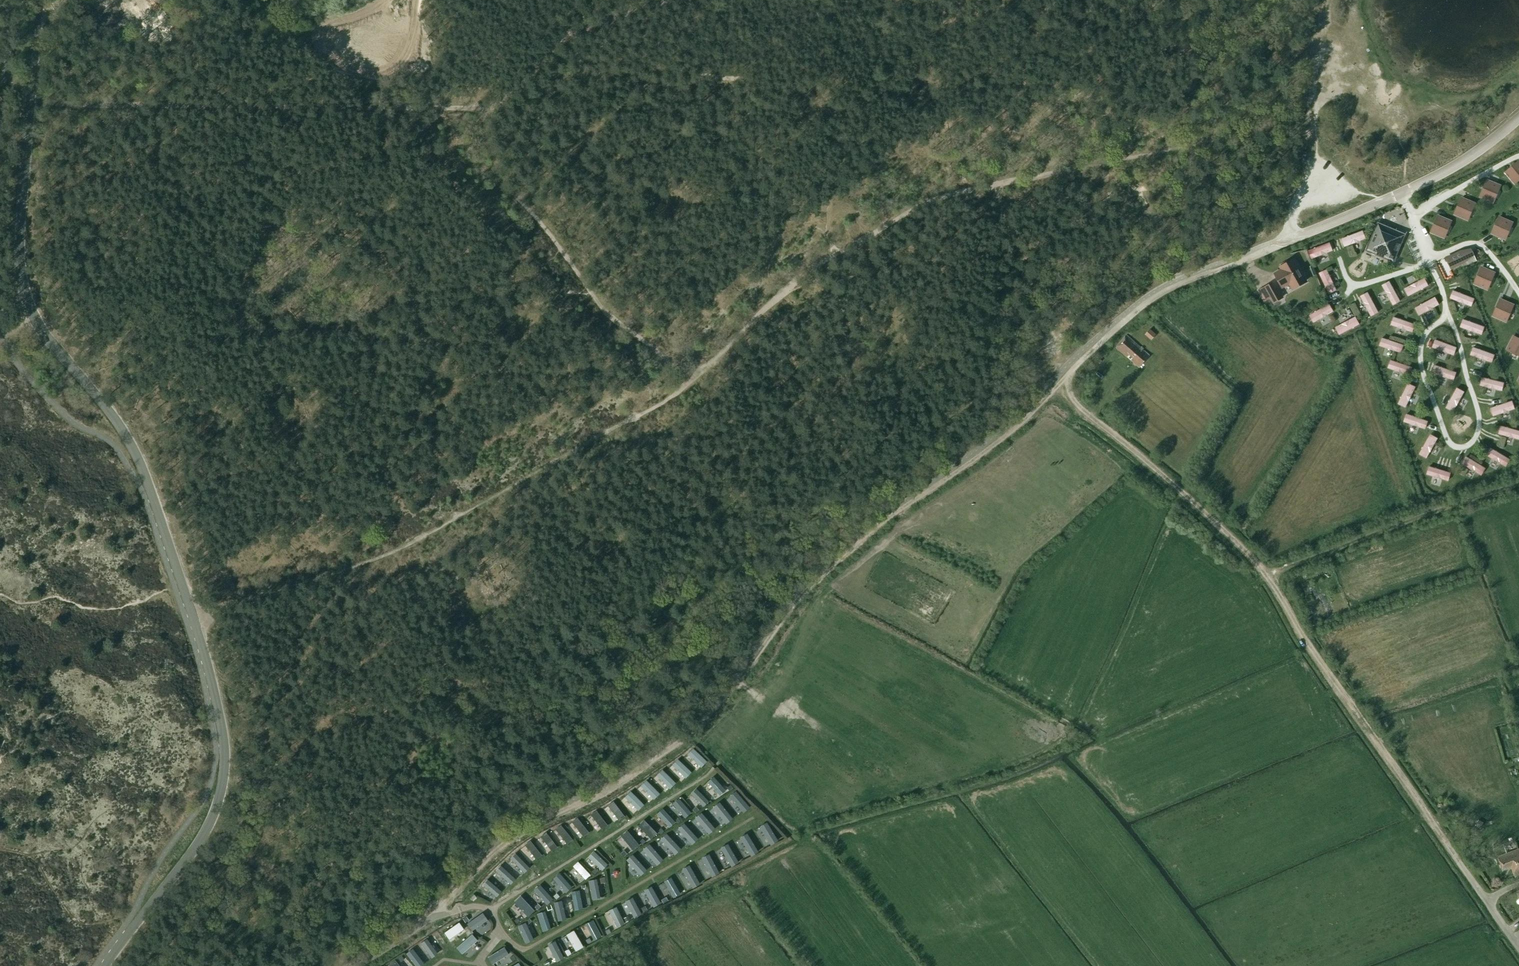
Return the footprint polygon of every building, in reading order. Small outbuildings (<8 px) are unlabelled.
[(1505,173),(1514,183),(1518,180),(1517,179),(1518,177),(1518,162),(1505,173)] [(1488,180),(1481,197),(1493,202),(1495,198),(1493,197),(1496,189),(1498,190),(1500,185),(1498,185),(1498,184),(1496,183),(1496,184),(1488,180)] [(1462,198),(1455,215),(1467,220),(1469,215),(1467,215),(1471,207),(1472,208),(1474,203),(1472,202),(1471,201),(1470,202),(1462,198)] [(1438,216),(1431,233),(1443,238),(1445,233),(1444,233),(1447,225),(1449,225),(1450,221),(1448,220),(1449,219),(1447,219),(1438,216)] [(1500,217),(1493,234),(1505,239),(1507,235),(1505,234),(1508,226),(1510,227),(1512,222),(1510,222),(1510,221),(1508,220),(1508,221),(1500,217)] [(1378,223),(1367,250),(1394,261),(1401,244),(1398,237),(1396,231),(1378,223)] [(1363,231),(1341,239),(1345,247),(1366,239),(1363,231)] [(1330,243),(1309,251),(1312,259),(1334,251),(1330,243)] [(1474,254),(1472,249),(1462,254),(1461,251),(1445,258),(1449,268),(1466,261),(1464,258),(1474,254)] [(1295,259),(1291,262),(1272,273),(1279,285),(1286,281),(1292,291),(1308,282),(1295,259)] [(1482,268),(1475,284),(1483,288),(1482,289),(1484,289),(1485,288),(1488,290),(1490,286),(1489,285),(1494,273),(1482,268)] [(1337,291),(1327,269),(1319,273),(1329,294),(1337,291)] [(1425,278),(1404,289),(1408,297),(1429,286),(1425,278)] [(1283,297),(1274,281),(1259,289),(1265,300),(1270,298),(1273,303),(1283,297)] [(1401,302),(1390,281),(1382,285),(1393,306),(1401,302)] [(1474,299),(1453,290),(1449,299),(1471,307),(1474,299)] [(1379,313),(1368,292),(1360,296),(1371,317),(1379,313)] [(1436,297),(1415,308),(1419,316),(1440,305),(1436,297)] [(1501,300),(1493,316),(1502,320),(1501,321),(1503,321),(1507,322),(1509,318),(1507,317),(1513,305),(1501,300)] [(1313,323),(1334,312),(1330,304),(1309,315),(1313,323)] [(1356,317),(1335,328),(1339,335),(1360,324),(1356,317)] [(1416,324),(1394,317),(1391,325),(1413,333),(1416,324)] [(1484,327),(1462,319),(1459,328),(1481,335),(1484,327)] [(1150,329),(1145,334),(1151,340),(1156,334),(1150,329)] [(1150,355),(1127,336),(1118,347),(1140,367),(1150,355)] [(1506,350),(1511,352),(1511,351),(1518,355),(1518,340),(1513,337),(1509,345),(1508,344),(1507,346),(1508,347),(1506,350)] [(1404,345),(1382,338),(1379,346),(1401,354),(1404,345)] [(1457,347),(1436,339),(1432,347),(1454,356),(1457,347)] [(1494,355),(1472,347),(1469,356),(1491,364),(1494,355)] [(1413,367),(1391,360),(1388,368),(1410,376),(1413,367)] [(1457,373),(1435,365),(1432,374),(1454,381),(1457,373)] [(1504,383),(1481,377),(1479,386),(1501,392),(1504,383)] [(1405,408),(1416,387),(1408,383),(1398,404),(1405,408)] [(1453,412),(1465,392),(1457,388),(1446,408),(1453,412)] [(1512,401),(1490,408),(1492,417),(1515,410),(1512,401)] [(1429,421),(1406,414),(1404,422),(1426,430),(1429,421)] [(1500,426),(1497,435),(1518,441),(1518,431),(1500,426)] [(1427,459),(1438,439),(1430,434),(1419,454),(1427,459)] [(1511,459),(1491,448),(1486,456),(1507,467),(1511,459)] [(1486,468),(1466,457),(1462,464),(1482,476),(1486,468)] [(1451,473),(1429,466),(1427,475),(1449,481),(1451,473)] [(707,763),(693,750),(687,756),(701,769),(707,763)] [(692,773),(678,760),(672,766),(686,779),(692,773)] [(676,784),(662,770),(656,776),(670,790),(676,784)] [(720,796),(726,791),(714,777),(708,782),(720,796)] [(660,795),(646,781),(640,787),(654,801),(660,795)] [(703,807),(709,801),(696,788),(690,794),(703,807)] [(743,812),(749,806),(736,790),(729,796),(743,812)] [(644,806),(630,792),(624,798),(638,812),(644,806)] [(684,817),(691,812),(679,797),(672,803),(684,817)] [(625,818),(614,803),(608,807),(619,822),(625,818)] [(718,824),(717,806),(710,807),(712,825),(718,824)] [(669,827),(675,821),(662,808),(656,813),(669,827)] [(608,827),(597,811),(591,815),(602,831),(608,827)] [(589,834),(577,819),(572,823),(584,838),(589,834)] [(651,839),(657,833),(644,820),(638,826),(651,839)] [(770,844),(778,840),(767,821),(759,826),(770,844)] [(573,841),(561,826),(555,830),(567,845),(573,841)] [(685,844),(684,826),(677,827),(678,845),(685,844)] [(633,850),(639,845),(628,830),(621,836),(633,850)] [(751,856),(758,851),(747,833),(740,837),(751,856)] [(558,849),(546,834),(541,838),(552,853),(558,849)] [(670,854),(668,836),(662,837),(663,855),(670,854)] [(543,857),(530,842),(525,847),(537,862),(543,857)] [(731,866),(738,862),(728,843),(720,847),(731,866)] [(653,864),(652,846),(645,847),(646,865),(653,864)] [(1496,856),(1502,870),(1510,867),(1514,877),(1518,875),(1518,848),(1496,856)] [(601,870),(607,864),(593,850),(587,856),(601,870)] [(711,876),(719,872),(709,853),(701,857),(711,876)] [(529,868),(516,854),(511,858),(524,872),(529,868)] [(585,879),(590,874),(577,861),(573,866),(585,879)] [(515,878),(501,865),(496,871),(511,884),(515,878)] [(692,888),(700,883),(689,865),(682,869),(692,888)] [(565,892),(571,887),(559,872),(552,878),(565,892)] [(673,897),(680,893),(671,877),(664,881),(673,897)] [(600,897),(596,878),(588,880),(591,899),(600,897)] [(502,893),(488,880),(483,885),(498,898),(502,893)] [(546,904),(552,898),(539,884),(533,890),(546,904)] [(654,906),(660,903),(652,887),(646,890),(654,906)] [(582,908),(579,890),(571,891),(574,910),(582,908)] [(534,910),(520,895),(513,901),(527,916),(534,910)] [(635,916),(641,913),(633,897),(627,900),(635,916)] [(566,919),(561,900),(553,902),(557,921),(566,919)] [(616,927),(624,923),(616,906),(608,910),(616,927)] [(550,929),(544,911),(536,913),(542,931),(550,929)] [(484,912),(467,923),(472,930),(488,919),(484,912)] [(593,940),(601,936),(593,919),(585,923),(593,940)] [(449,937),(464,927),(460,921),(445,932),(449,937)] [(533,939),(525,922),(517,925),(525,943),(533,939)] [(577,949),(583,946),(574,932),(569,936),(577,949)] [(462,953),(478,940),(473,933),(457,947),(462,953)] [(432,957),(437,953),(428,940),(423,943),(432,957)] [(556,961),(563,957),(555,941),(547,945),(556,961)] [(491,964),(508,954),(503,947),(487,957),(491,964)] [(425,963),(413,948),(406,953),(416,965),(421,965),(425,963)]
